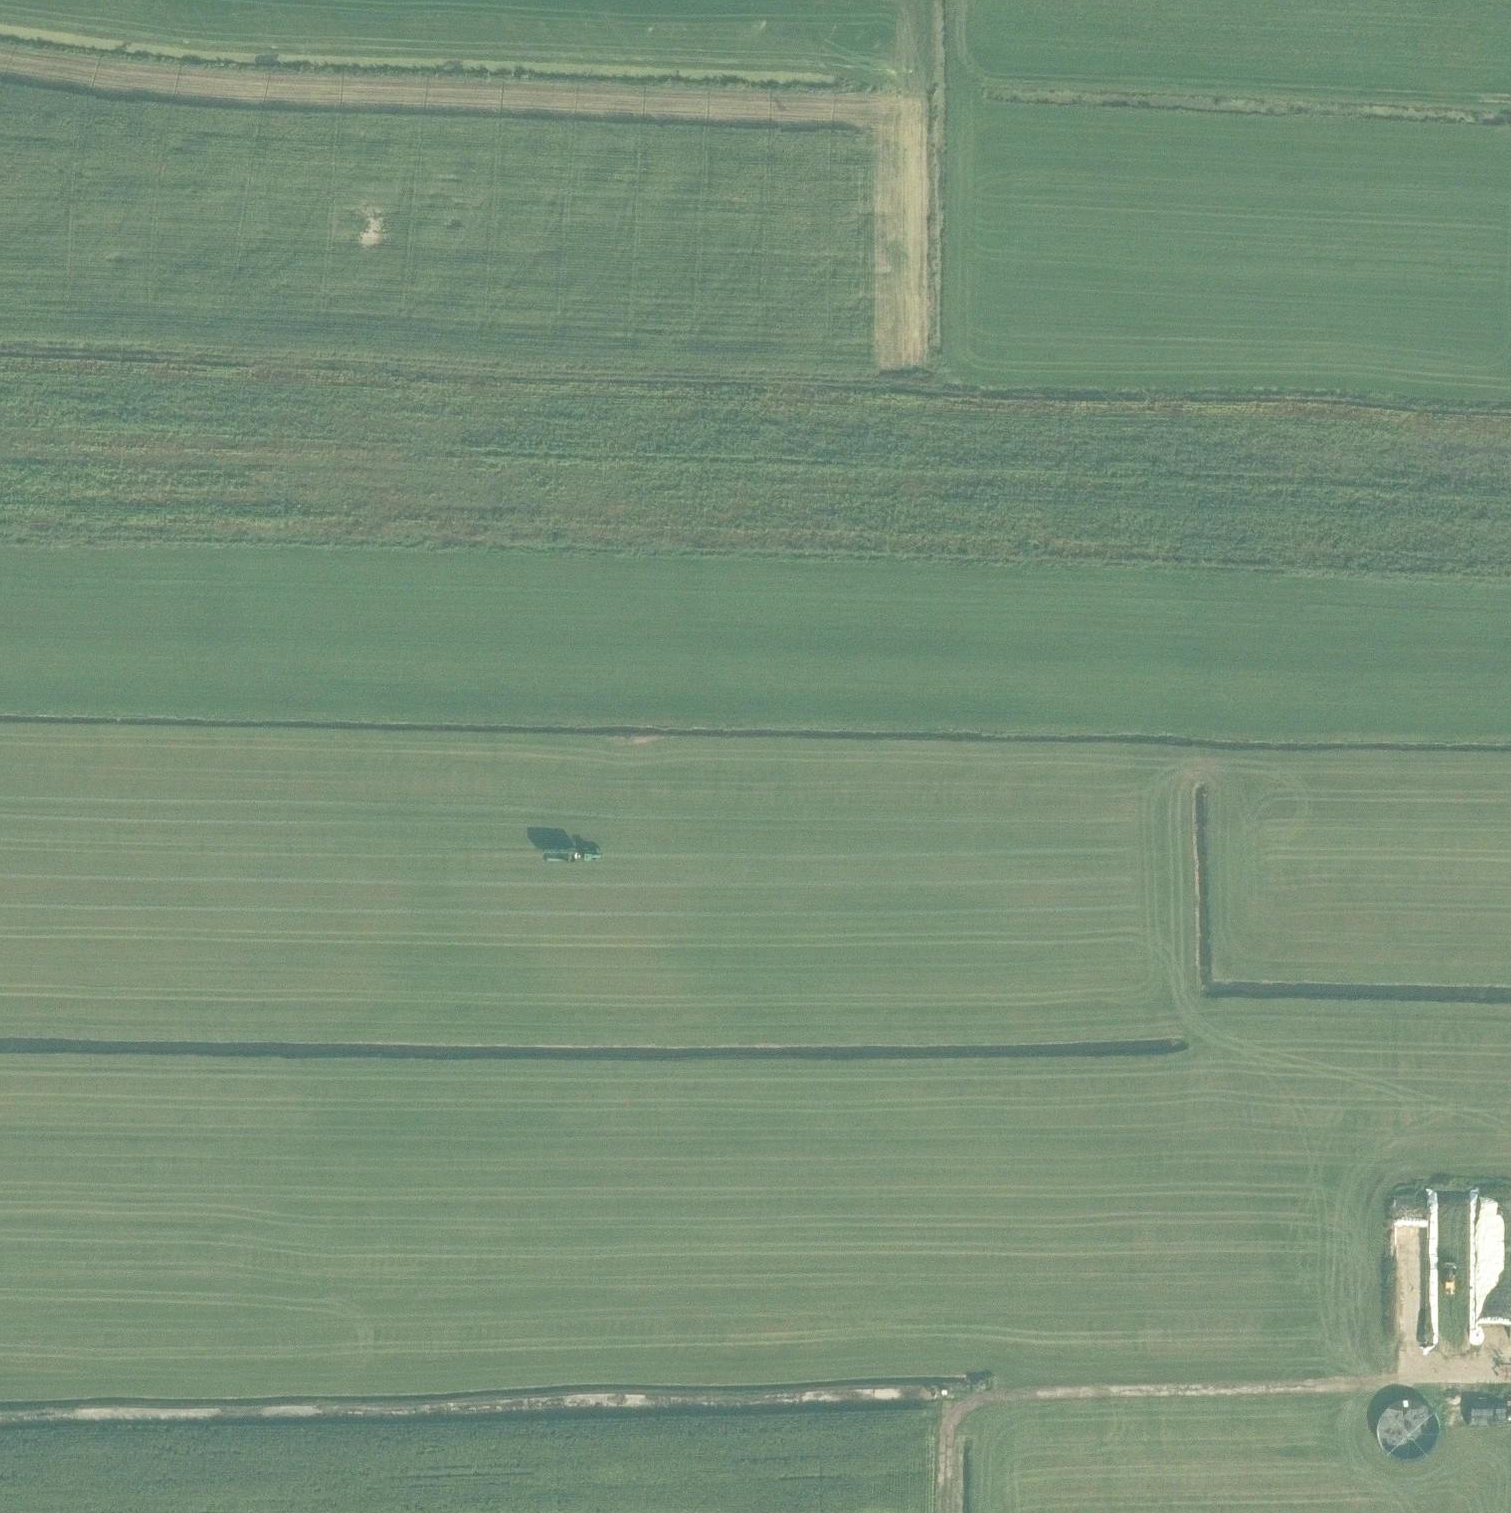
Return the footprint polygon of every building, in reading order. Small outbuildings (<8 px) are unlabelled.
[(1392,1455),(1402,1458),(1412,1459),(1422,1455),(1431,1449),(1436,1440),(1439,1430),(1437,1419),(1432,1409),(1424,1402),(1414,1398),(1403,1398),(1392,1402),(1384,1409),(1379,1418),(1377,1428),(1379,1439),(1384,1448),(1392,1455)]
